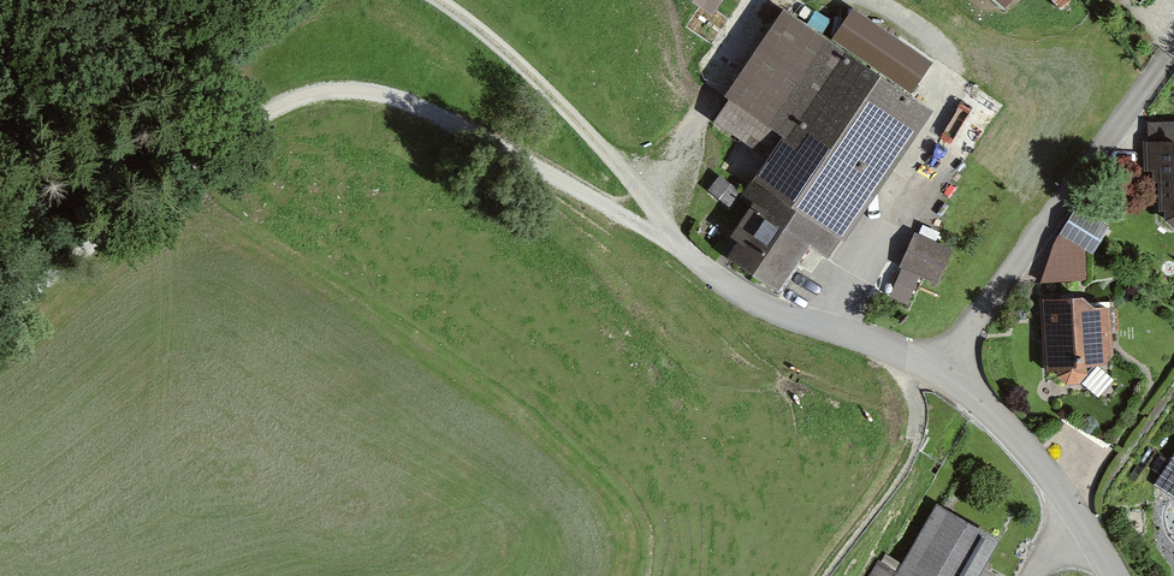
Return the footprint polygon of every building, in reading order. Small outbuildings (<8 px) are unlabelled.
[(722,18),(735,0),(697,0),(722,18)] [(885,201),(944,114),(796,15),(737,102),(739,104),(727,122),(783,160),(756,199),(775,211),(745,256),(795,289),(825,245),(842,257),(882,199),(885,201)] [(1173,218),(1173,126),(1158,127),(1159,145),(1152,145),(1155,187),(1167,186),(1170,218),(1173,218)] [(1077,284),(1105,219),(1073,206),(1045,270),(1077,284)] [(962,253),(925,238),(912,270),(948,285),(962,253)] [(1123,299),(1049,303),(1053,370),(1127,366),(1123,299)] [(945,507),(909,575),(990,575),(1009,540),(945,507)] [(883,565),(877,575),(904,575),(883,565)]
